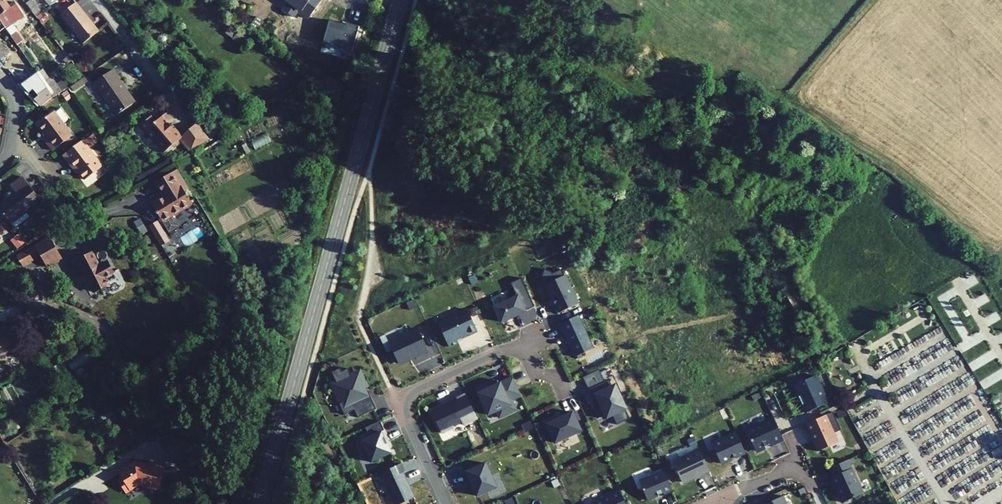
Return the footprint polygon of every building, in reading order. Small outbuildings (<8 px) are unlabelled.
[(5,0),(0,0),(0,20),(5,28),(17,45),(22,41),(17,33),(19,32),(13,24),(24,16),(15,2),(9,6),(5,0)] [(26,4),(35,14),(41,9),(33,0),(30,0),(26,4)] [(61,14),(72,5),(68,0),(57,9),(61,14)] [(309,19),(324,0),(285,0),(309,19)] [(98,31),(76,2),(72,5),(61,14),(60,14),(83,43),(98,31)] [(48,20),(42,12),(37,16),(43,24),(48,20)] [(360,27),(328,19),(320,52),(351,60),(360,27)] [(238,31),(231,25),(225,33),(232,39),(238,31)] [(232,39),(241,45),(246,37),(238,31),(232,39)] [(139,36),(147,46),(153,42),(145,32),(139,36)] [(33,69),(25,58),(19,62),(28,73),(33,69)] [(42,70),(37,73),(43,82),(48,79),(42,70)] [(123,85),(112,70),(94,82),(116,115),(133,103),(121,86),(123,85)] [(28,79),(21,85),(40,106),(53,97),(43,82),(37,73),(28,79)] [(28,79),(23,74),(17,80),(21,85),(28,79)] [(51,76),(48,79),(43,82),(53,97),(61,91),(56,83),(51,76)] [(66,77),(56,83),(61,91),(71,85),(66,77)] [(70,87),(73,91),(87,81),(85,77),(70,87)] [(72,98),(66,90),(61,94),(67,101),(72,98)] [(71,136),(72,136),(63,124),(67,120),(68,118),(60,108),(54,113),(54,111),(38,124),(48,137),(44,140),(52,151),(62,143),(71,136)] [(172,145),(181,137),(183,139),(191,149),(209,139),(197,123),(181,136),(169,124),(173,120),(167,112),(155,122),(150,116),(140,125),(163,153),(172,145)] [(85,140),(91,147),(99,141),(93,133),(85,140)] [(73,139),(71,136),(62,143),(64,146),(73,139)] [(181,137),(172,145),(173,147),(183,139),(181,137)] [(82,140),(63,155),(68,163),(70,161),(84,180),(102,166),(82,140)] [(177,170),(155,182),(163,196),(151,203),(168,232),(179,226),(172,216),(192,204),(184,191),(188,189),(177,170)] [(0,204),(0,209),(14,228),(29,216),(26,212),(41,200),(23,177),(11,186),(16,193),(0,204)] [(141,233),(146,229),(140,219),(134,222),(141,233)] [(157,221),(149,226),(160,245),(169,240),(157,221)] [(25,242),(17,234),(10,241),(17,249),(25,242)] [(22,266),(40,256),(47,267),(62,258),(49,237),(17,256),(22,266)] [(91,253),(78,259),(95,291),(108,285),(107,283),(117,278),(114,272),(111,273),(106,262),(98,266),(91,253)] [(553,273),(545,270),(540,281),(545,283),(556,305),(554,306),(557,314),(578,304),(562,269),(553,273)] [(518,296),(494,307),(501,322),(524,311),(518,296)] [(467,309),(438,324),(449,347),(458,343),(456,339),(468,334),(469,336),(478,332),(467,309)] [(578,315),(558,325),(562,333),(563,332),(575,357),(593,349),(578,315)] [(418,329),(389,343),(398,364),(427,350),(418,329)] [(13,351),(8,336),(2,338),(0,331),(0,355),(13,351)] [(43,335),(38,338),(43,346),(48,343),(43,335)] [(340,368),(332,372),(337,383),(333,385),(341,402),(339,404),(344,414),(355,410),(358,417),(376,409),(369,396),(366,397),(363,391),(367,390),(359,373),(351,376),(348,368),(342,371),(340,368)] [(816,375),(794,385),(806,412),(828,402),(816,375)] [(521,395),(513,377),(489,388),(486,384),(476,388),(488,415),(496,411),(500,418),(516,410),(511,400),(521,395)] [(609,380),(589,389),(596,403),(599,402),(601,406),(595,409),(599,418),(606,414),(607,417),(613,415),(617,425),(630,419),(615,386),(613,387),(609,380)] [(477,418),(465,392),(455,397),(456,400),(441,408),(441,407),(432,410),(442,433),(454,427),(453,425),(462,421),(463,425),(477,418)] [(581,431),(572,412),(558,419),(557,417),(546,422),(555,442),(581,431)] [(832,412),(804,425),(808,434),(811,433),(814,439),(813,440),(818,451),(838,442),(834,433),(841,430),(832,412)] [(783,440),(773,418),(746,430),(756,451),(769,445),(770,446),(783,440)] [(379,421),(365,427),(370,437),(361,441),(371,463),(391,453),(381,431),(384,430),(379,421)] [(699,449),(672,462),(681,481),(699,474),(700,476),(709,471),(699,449)] [(187,480),(173,457),(167,455),(165,466),(163,475),(187,480)] [(847,460),(829,468),(833,476),(831,478),(834,485),(836,485),(840,492),(838,492),(843,502),(863,493),(847,460)] [(134,463),(133,468),(128,467),(119,473),(123,479),(118,482),(124,492),(138,484),(145,485),(146,488),(152,490),(154,487),(159,489),(163,475),(165,466),(148,462),(147,466),(134,463)] [(380,473),(394,503),(401,503),(414,497),(402,472),(405,471),(401,463),(380,473)] [(485,463),(464,473),(468,480),(469,480),(477,496),(496,487),(485,463)] [(664,470),(639,481),(647,500),(664,493),(665,495),(673,491),(664,470)] [(592,503),(593,503),(626,503),(619,490),(592,503)] [(765,503),(785,503),(786,503),(783,496),(765,503)]
